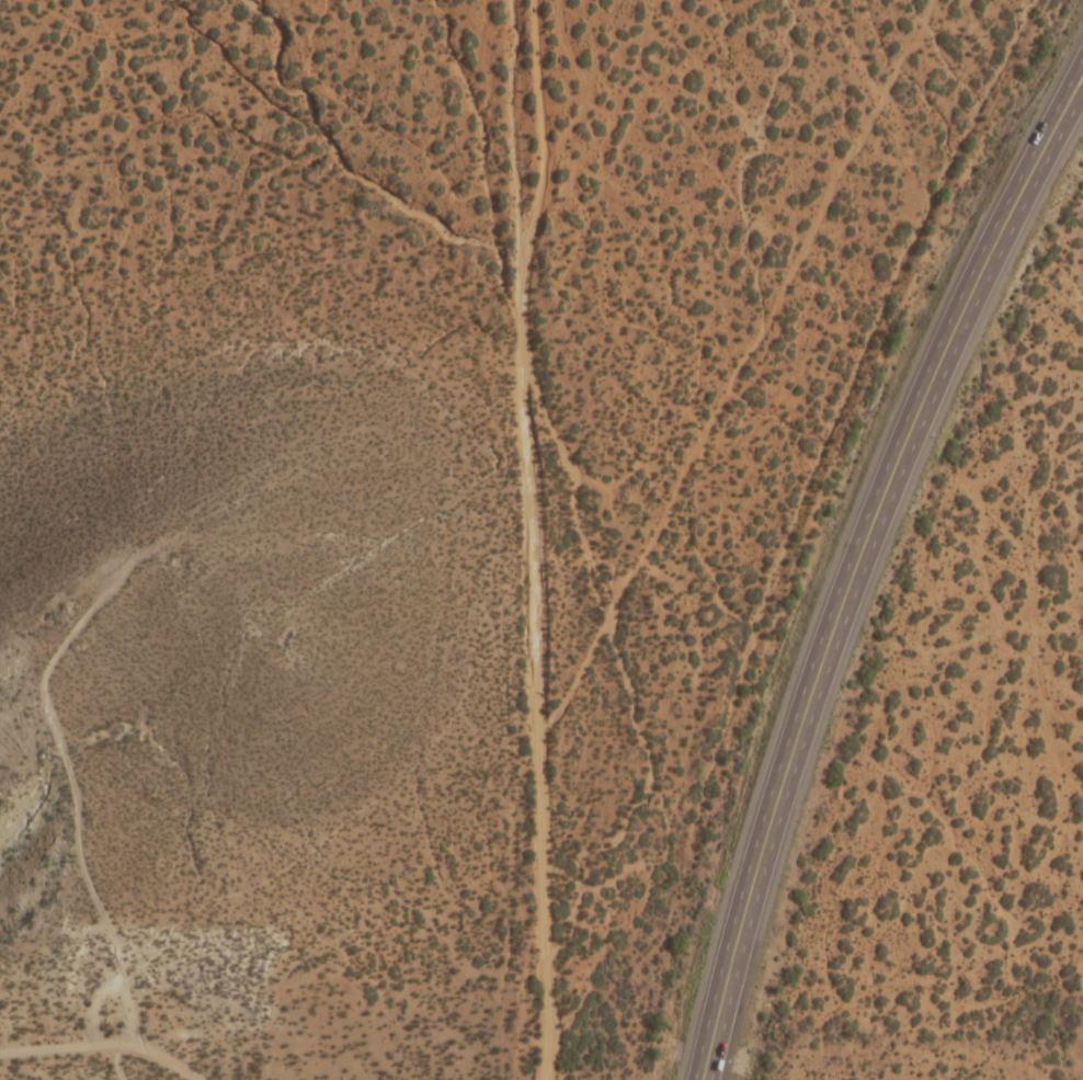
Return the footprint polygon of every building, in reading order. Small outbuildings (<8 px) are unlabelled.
[(809,289),(794,285),(792,296),(807,299),(809,289)]
